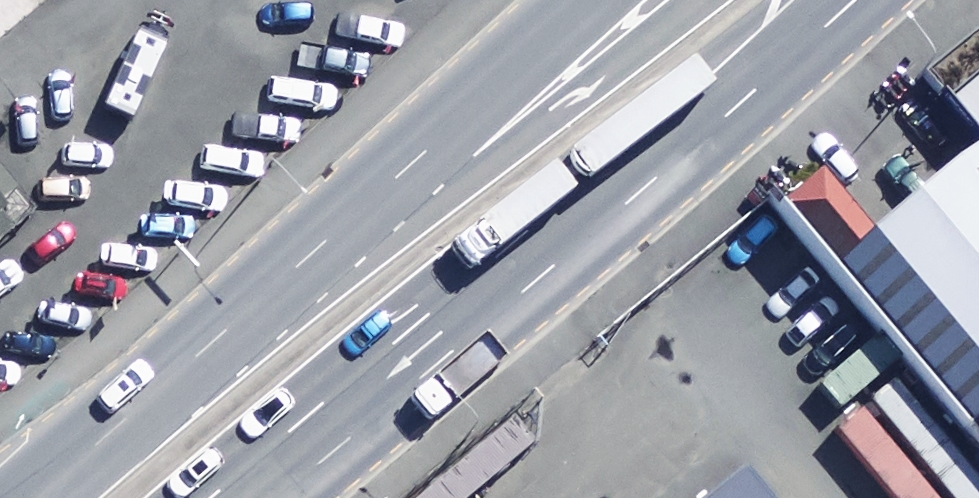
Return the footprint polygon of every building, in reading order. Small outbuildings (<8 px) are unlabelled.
[(945,98),(978,136),(978,138),(978,70),(945,98)] [(978,413),(978,138),(978,136),(827,265),(965,425),(978,413)] [(14,206),(0,190),(0,218),(14,206)] [(12,244),(0,230),(0,254),(12,244)] [(739,460),(693,497),(770,497),(739,460)]
